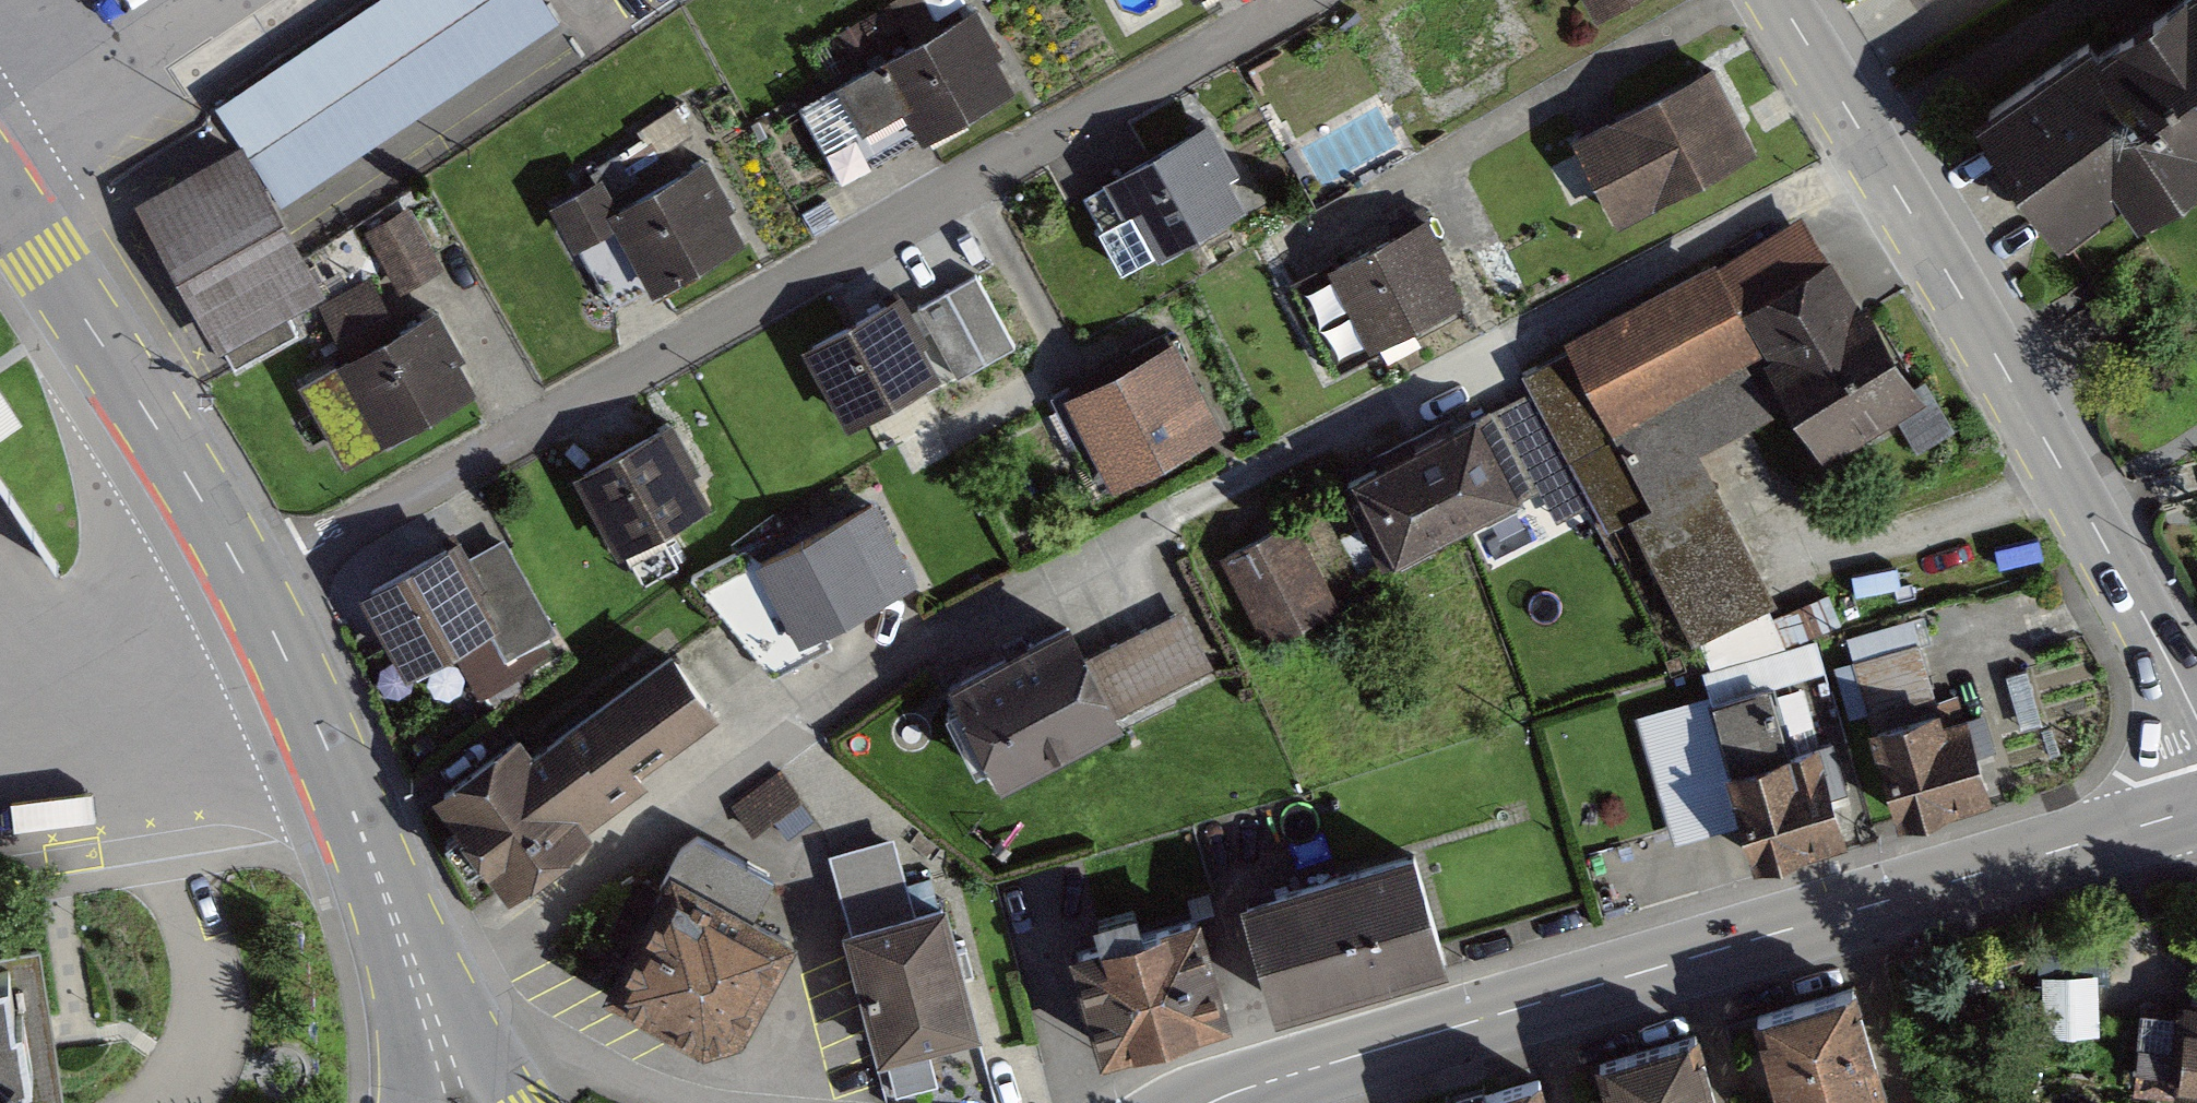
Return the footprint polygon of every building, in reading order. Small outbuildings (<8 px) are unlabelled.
[(209,93),(237,142),(116,212),(193,344),(308,278),(260,195),(545,30),(527,0),(369,0),(209,93)] [(1985,113),(2054,211),(2082,192),(2090,203),(2126,178),(2133,189),(2167,165),(2177,179),(2196,165),(2196,0),(2173,0),(2097,54),(2088,40),(1985,113)] [(977,3),(835,83),(860,128),(894,108),(911,139),(1019,78),(977,3)] [(1704,69),(1569,131),(1610,221),(1745,159),(1704,69)] [(1197,120),(1092,176),(1135,256),(1240,200),(1197,120)] [(589,178),(545,204),(570,248),(607,227),(645,291),(735,240),(690,162),(607,210),(589,178)] [(417,199),(370,222),(402,287),(449,264),(417,199)] [(1420,214),(1322,265),(1359,338),(1458,288),(1420,214)] [(1899,399),(1805,216),(1710,264),(1564,339),(1570,350),(1525,373),(1588,496),(1604,526),(1628,514),(1712,678),(1784,641),(1684,445),(1765,404),(1801,473),(1880,433),(1896,464),(1951,436),(1925,386),(1899,399)] [(904,291),(797,346),(833,417),(941,361),(904,291)] [(415,302),(320,358),(369,441),(464,385),(415,302)] [(1160,347),(1067,394),(1106,470),(1199,423),(1160,347)] [(1464,408),(1332,471),(1375,560),(1507,497),(1464,408)] [(660,420),(563,471),(607,554),(703,503),(660,420)] [(870,507),(751,560),(786,637),(905,583),(870,507)] [(1322,610),(1282,528),(1222,558),(1262,639),(1322,610)] [(440,536),(339,597),(384,671),(483,611),(513,661),(560,633),(504,541),(459,568),(440,536)] [(1053,621),(937,673),(985,778),(1213,675),(1181,605),(1069,656),(1053,621)] [(507,722),(408,789),(475,887),(713,725),(667,658),(528,752),(507,722)] [(1957,689),(1855,725),(1890,828),(1993,792),(1957,689)] [(1767,694),(1707,710),(1746,866),(1834,844),(1806,736),(1779,743),(1767,694)] [(764,834),(812,810),(790,768),(743,793),(764,834)] [(1414,857),(1245,901),(1273,1010),(1442,966),(1414,857)] [(671,861),(598,992),(729,1064),(801,932),(671,861)] [(941,905),(835,931),(868,1064),(974,1038),(941,905)] [(1203,918),(1067,955),(1099,1067),(1234,1030),(1203,918)] [(1758,1015),(1784,1102),(1887,1102),(1853,987),(1758,1015)] [(2168,987),(2154,1095),(2196,1100),(2196,991),(2168,987)] [(1599,1060),(1611,1102),(1715,1102),(1695,1033),(1599,1060)] [(1457,1102),(1546,1102),(1539,1079),(1457,1102)]
